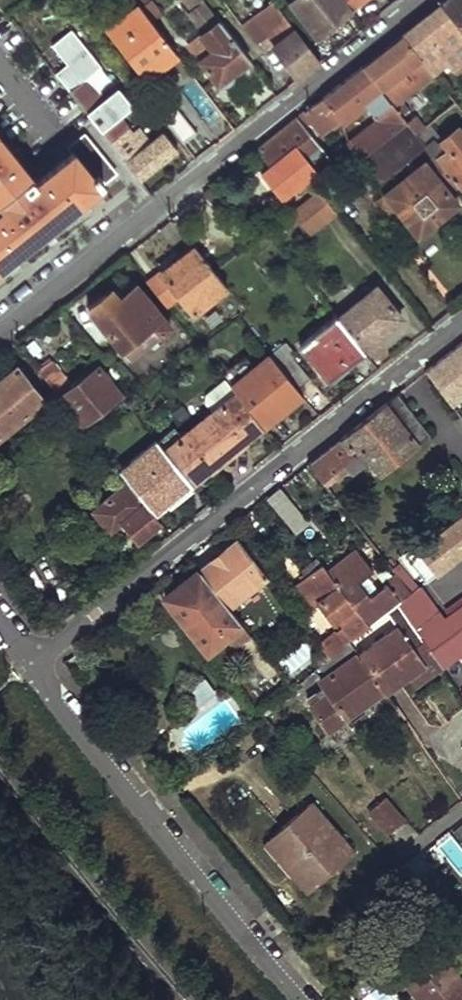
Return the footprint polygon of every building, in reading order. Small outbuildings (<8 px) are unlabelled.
[(140,7),(152,22),(163,13),(152,0),(149,0),(140,7)] [(191,9),(202,0),(184,0),(191,9)] [(257,13),(263,32),(269,40),(277,52),(298,80),(321,61),(274,0),(273,0),(257,13)] [(291,3),(317,37),(351,10),(343,0),(295,0),(291,3)] [(351,10),(365,0),(343,0),(351,10)] [(442,4),(461,30),(461,0),(448,0),(442,4)] [(404,35),(434,73),(447,62),(457,74),(461,70),(461,30),(442,4),(404,35)] [(140,7),(110,30),(134,60),(147,77),(177,54),(152,22),(140,7)] [(257,13),(243,24),(261,46),(269,40),(263,32),(257,13)] [(219,20),(189,44),(220,84),(236,71),(242,75),(254,64),(219,20)] [(56,73),(111,142),(124,132),(130,127),(118,112),(130,102),(118,87),(105,97),(89,77),(83,70),(96,59),(72,29),(53,44),(68,63),(56,73)] [(404,35),(364,67),(391,100),(408,122),(418,133),(431,123),(457,103),(449,91),(419,115),(406,99),(436,75),(434,73),(404,35)] [(96,59),(83,70),(89,77),(102,66),(96,59)] [(364,67),(346,81),(362,103),(367,100),(376,112),(391,100),(364,67)] [(346,81),(307,112),(312,118),(324,133),(340,120),(350,131),(366,118),(358,107),(362,103),(346,81)] [(381,119),(350,143),(362,158),(408,122),(391,100),(376,112),(381,119)] [(133,105),(130,102),(118,112),(120,116),(133,105)] [(177,108),(163,119),(183,144),(197,133),(177,108)] [(307,112),(300,117),(305,124),(312,118),(307,112)] [(300,117),(260,149),(285,180),(303,166),(312,159),(324,149),(305,124),(300,117)] [(419,167),(386,195),(416,232),(455,201),(444,188),(455,181),(444,166),(429,148),(418,133),(408,122),(362,158),(380,183),(412,159),(419,167)] [(418,133),(429,148),(444,166),(455,181),(461,189),(461,136),(457,130),(444,141),(431,123),(418,133)] [(124,132),(111,142),(142,180),(178,150),(164,132),(146,147),(140,152),(137,148),(143,143),(134,132),(127,136),(124,132)] [(116,172),(85,133),(70,145),(74,151),(28,189),(24,183),(31,177),(0,139),(0,201),(6,197),(11,202),(0,211),(0,264),(116,172)] [(143,143),(137,148),(140,152),(146,147),(143,143)] [(312,159),(303,166),(313,177),(321,170),(312,159)] [(318,192),(295,210),(312,231),(335,213),(318,192)] [(195,245),(161,273),(181,298),(195,314),(228,287),(195,245)] [(161,273),(148,283),(168,308),(181,298),(161,273)] [(111,288),(87,307),(130,360),(171,327),(128,275),(122,280),(125,284),(114,293),(111,288)] [(368,275),(329,306),(337,316),(339,318),(378,286),(368,275)] [(378,286),(339,318),(366,353),(380,341),(376,337),(402,317),(378,286)] [(337,316),(301,344),(330,381),(366,353),(339,318),(337,316)] [(425,371),(450,405),(461,395),(461,341),(453,348),(425,371)] [(271,354),(298,388),(312,378),(284,344),(271,354)] [(271,354),(231,387),(235,392),(263,427),(303,394),(298,388),(271,354)] [(54,363),(41,373),(81,424),(120,394),(98,366),(72,387),(54,363)] [(0,381),(0,437),(45,401),(17,367),(0,381)] [(212,411),(235,392),(231,387),(226,380),(206,396),(206,403),(212,411)] [(212,411),(201,420),(228,455),(263,427),(235,392),(212,411)] [(400,394),(388,404),(418,443),(431,433),(400,394)] [(386,401),(308,464),(317,475),(322,482),(326,487),(348,469),(352,475),(368,461),(379,475),(418,443),(388,404),(386,401)] [(201,420),(163,449),(191,484),(228,455),(201,420)] [(155,439),(117,470),(120,473),(153,514),(191,484),(163,449),(155,439)] [(108,497),(93,509),(110,531),(122,522),(138,542),(160,524),(153,514),(120,473),(100,488),(108,497)] [(317,475),(312,479),(317,485),(322,482),(317,475)] [(278,487),(266,497),(296,534),(308,524),(278,487)] [(407,554),(424,577),(461,549),(461,514),(407,554)] [(238,540),(199,571),(226,605),(265,574),(238,540)] [(356,549),(328,573),(371,625),(386,612),(397,603),(410,593),(400,580),(390,588),(385,582),(369,595),(358,581),(373,569),(356,549)] [(320,563),(305,575),(322,597),(318,600),(335,622),(339,619),(354,637),(371,625),(328,573),(320,563)] [(392,571),(400,580),(410,593),(397,603),(415,628),(433,654),(442,666),(460,653),(461,656),(461,601),(459,597),(446,605),(450,611),(432,624),(425,614),(435,607),(401,564),(392,571)] [(199,571),(165,598),(206,649),(225,634),(235,645),(242,641),(270,677),(278,670),(226,605),(199,571)] [(396,626),(358,655),(383,690),(405,674),(433,654),(415,628),(397,603),(386,612),(396,626)] [(331,642),(324,648),(330,656),(338,650),(331,642)] [(324,648),(312,658),(319,665),(330,656),(324,648)] [(330,656),(319,665),(323,670),(328,665),(331,669),(344,658),(338,650),(330,656)] [(433,654),(405,674),(413,686),(442,666),(433,654)] [(324,685),(305,699),(327,730),(383,690),(358,655),(322,681),(324,685)] [(206,679),(196,687),(205,699),(215,690),(206,679)] [(384,795),(369,809),(388,831),(403,818),(384,795)] [(316,799),(273,836),(301,869),(296,874),(310,890),(359,849),(316,799)] [(456,843),(461,838),(461,819),(447,831),(456,843)] [(273,836),(268,841),(296,874),(301,869),(273,836)] [(404,865),(387,879),(408,904),(425,891),(417,881),(404,865)] [(399,973),(422,999),(461,999),(461,980),(432,944),(399,973)]
